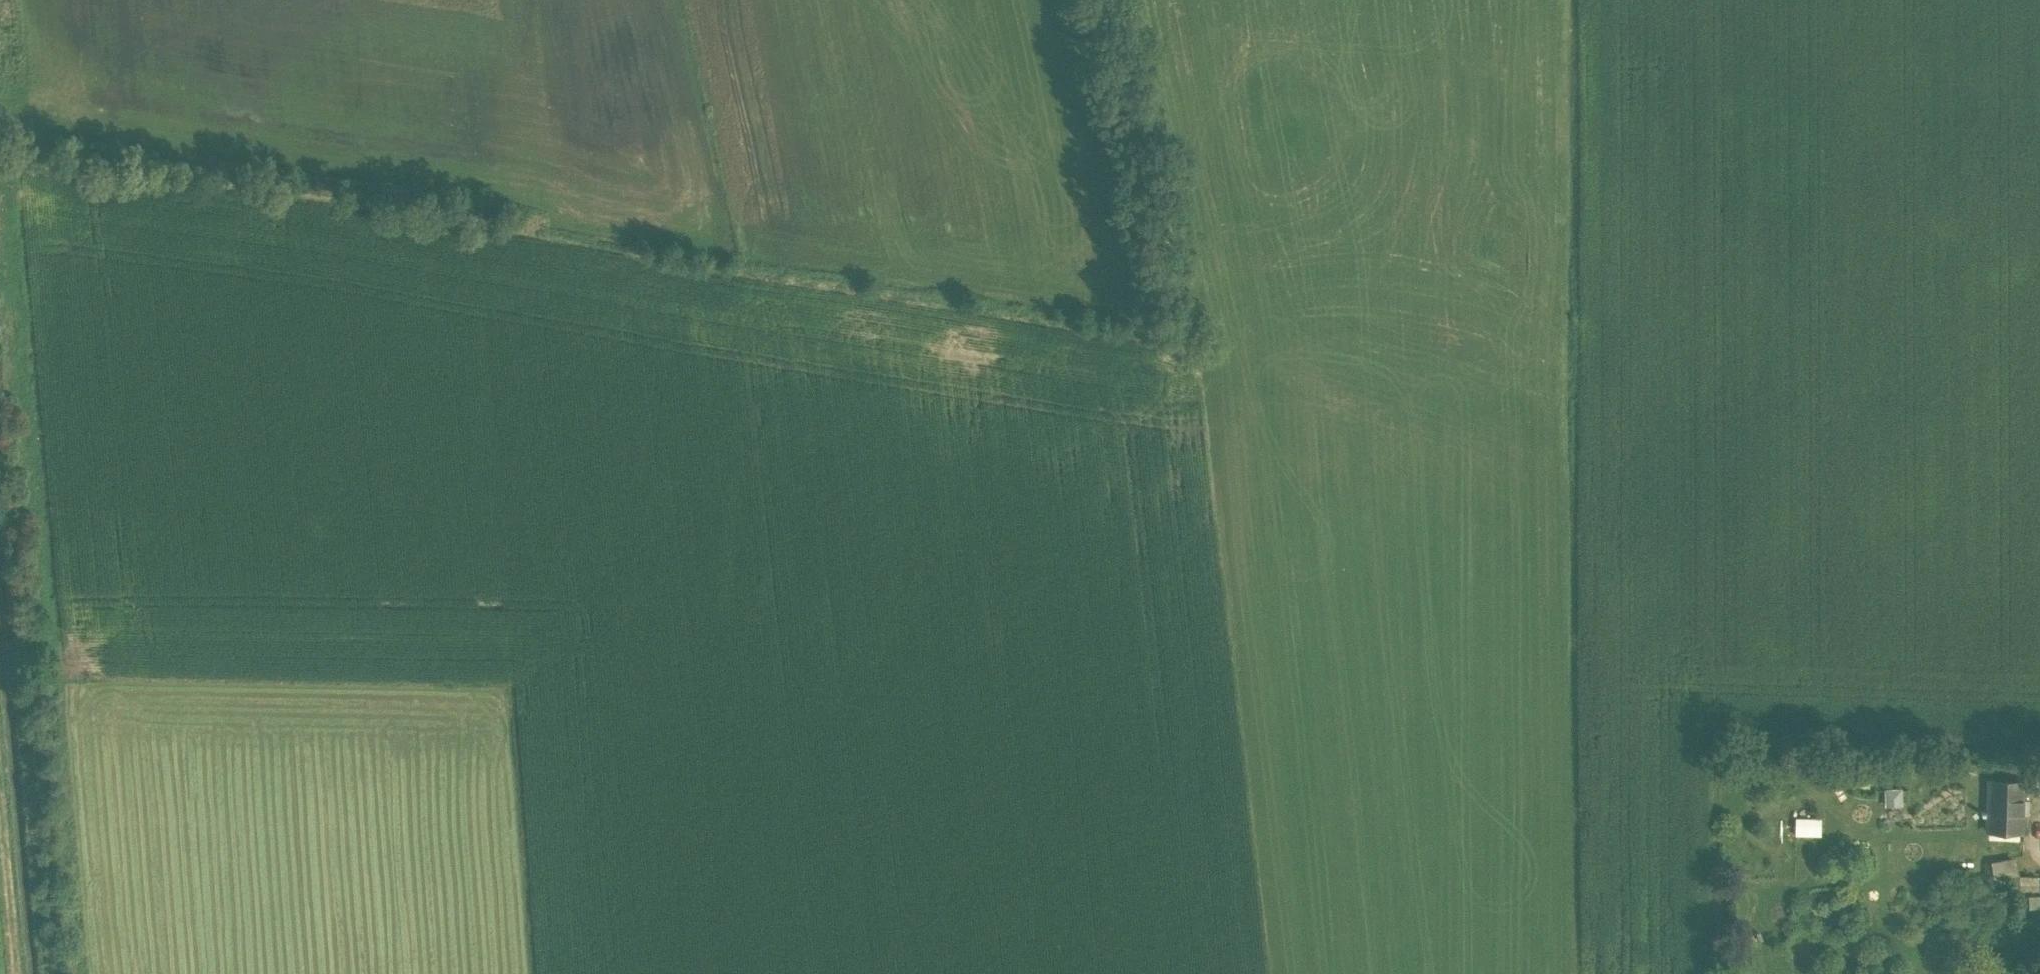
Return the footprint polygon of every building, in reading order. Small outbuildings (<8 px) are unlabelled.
[(2026,781),(1990,780),(1988,828),(2024,829),(2026,781)] [(1817,815),(1787,818),(1789,841),(1819,838),(1817,815)]
